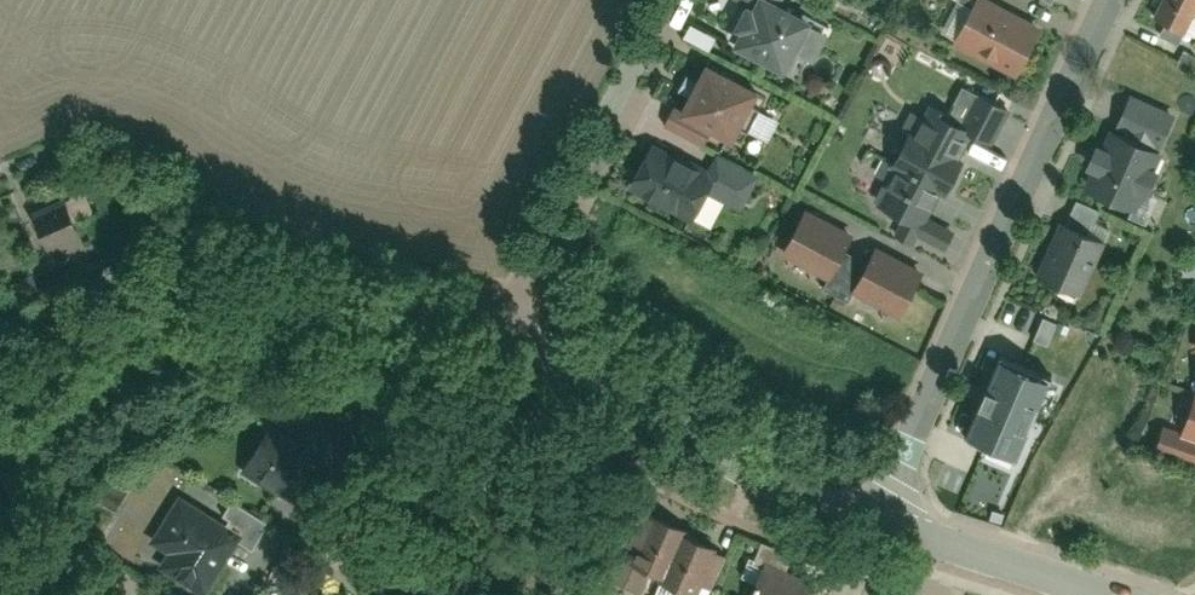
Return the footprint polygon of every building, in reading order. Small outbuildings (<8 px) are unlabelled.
[(724,44),(777,71),(805,16),(772,0),(736,0),(744,4),(724,44)] [(951,43),(1014,76),(1040,27),(988,0),(973,0),(951,43)] [(1151,22),(1182,36),(1194,8),(1194,0),(1161,0),(1151,22)] [(754,93),(698,63),(668,119),(724,149),(754,93)] [(918,232),(943,245),(950,231),(925,218),(970,131),(990,141),(1006,110),(963,88),(949,115),(932,106),(926,118),(913,111),(880,174),(892,181),(889,187),(882,190),(878,196),(880,204),(905,217),(896,234),(913,243),(918,232)] [(1116,127),(1091,187),(1132,204),(1157,144),(1116,127)] [(715,169),(657,139),(631,189),(689,219),(715,169)] [(93,210),(85,191),(69,198),(77,217),(93,210)] [(1093,223),(1098,206),(1072,198),(1067,215),(1093,223)] [(66,201),(35,214),(50,249),(61,245),(67,258),(87,249),(66,201)] [(793,201),(768,249),(821,276),(846,227),(793,201)] [(1101,242),(1056,223),(1035,275),(1080,293),(1101,242)] [(871,245),(848,292),(896,315),(919,269),(871,245)] [(1032,336),(1048,342),(1056,320),(1039,315),(1032,336)] [(1000,355),(963,438),(1016,462),(1053,378),(1000,355)] [(1194,396),(1185,393),(1174,430),(1159,425),(1152,447),(1194,459),(1194,393),(1194,396)] [(240,467),(288,494),(315,448),(267,420),(240,467)] [(159,564),(206,592),(238,537),(253,545),(268,519),(231,497),(221,515),(177,489),(150,536),(169,547),(159,564)] [(709,579),(724,544),(684,527),(687,519),(642,500),(626,537),(639,542),(635,553),(621,546),(610,571),(642,585),(652,563),(668,570),(666,575),(696,588),(702,576),(709,579)] [(810,574),(763,554),(745,594),(801,594),(810,574)]
